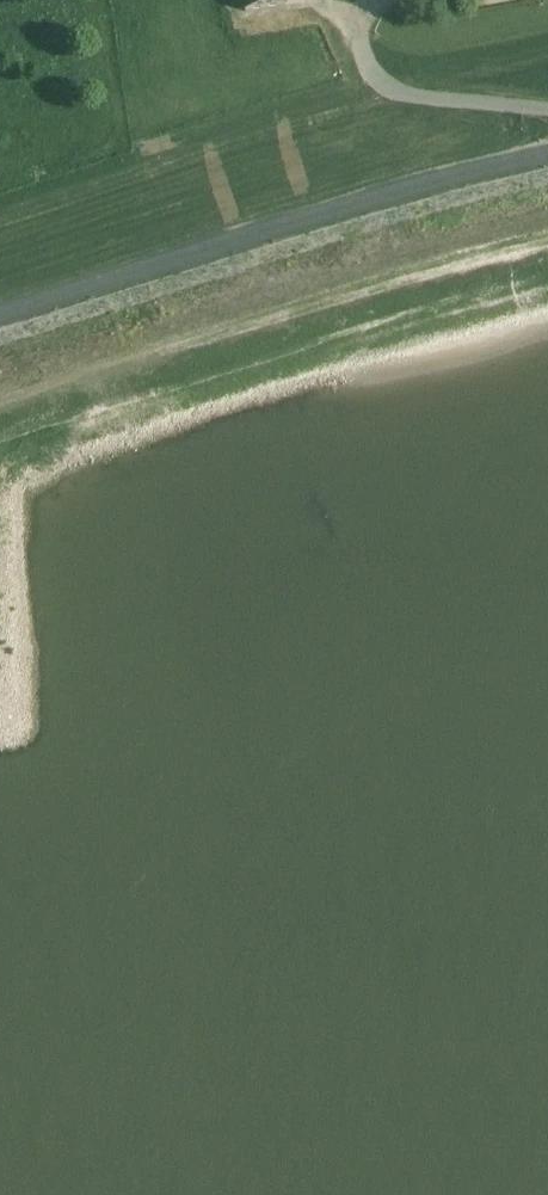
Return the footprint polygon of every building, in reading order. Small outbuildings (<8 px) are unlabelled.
[(246,11),(285,4),(284,0),(244,0),(246,11)]
